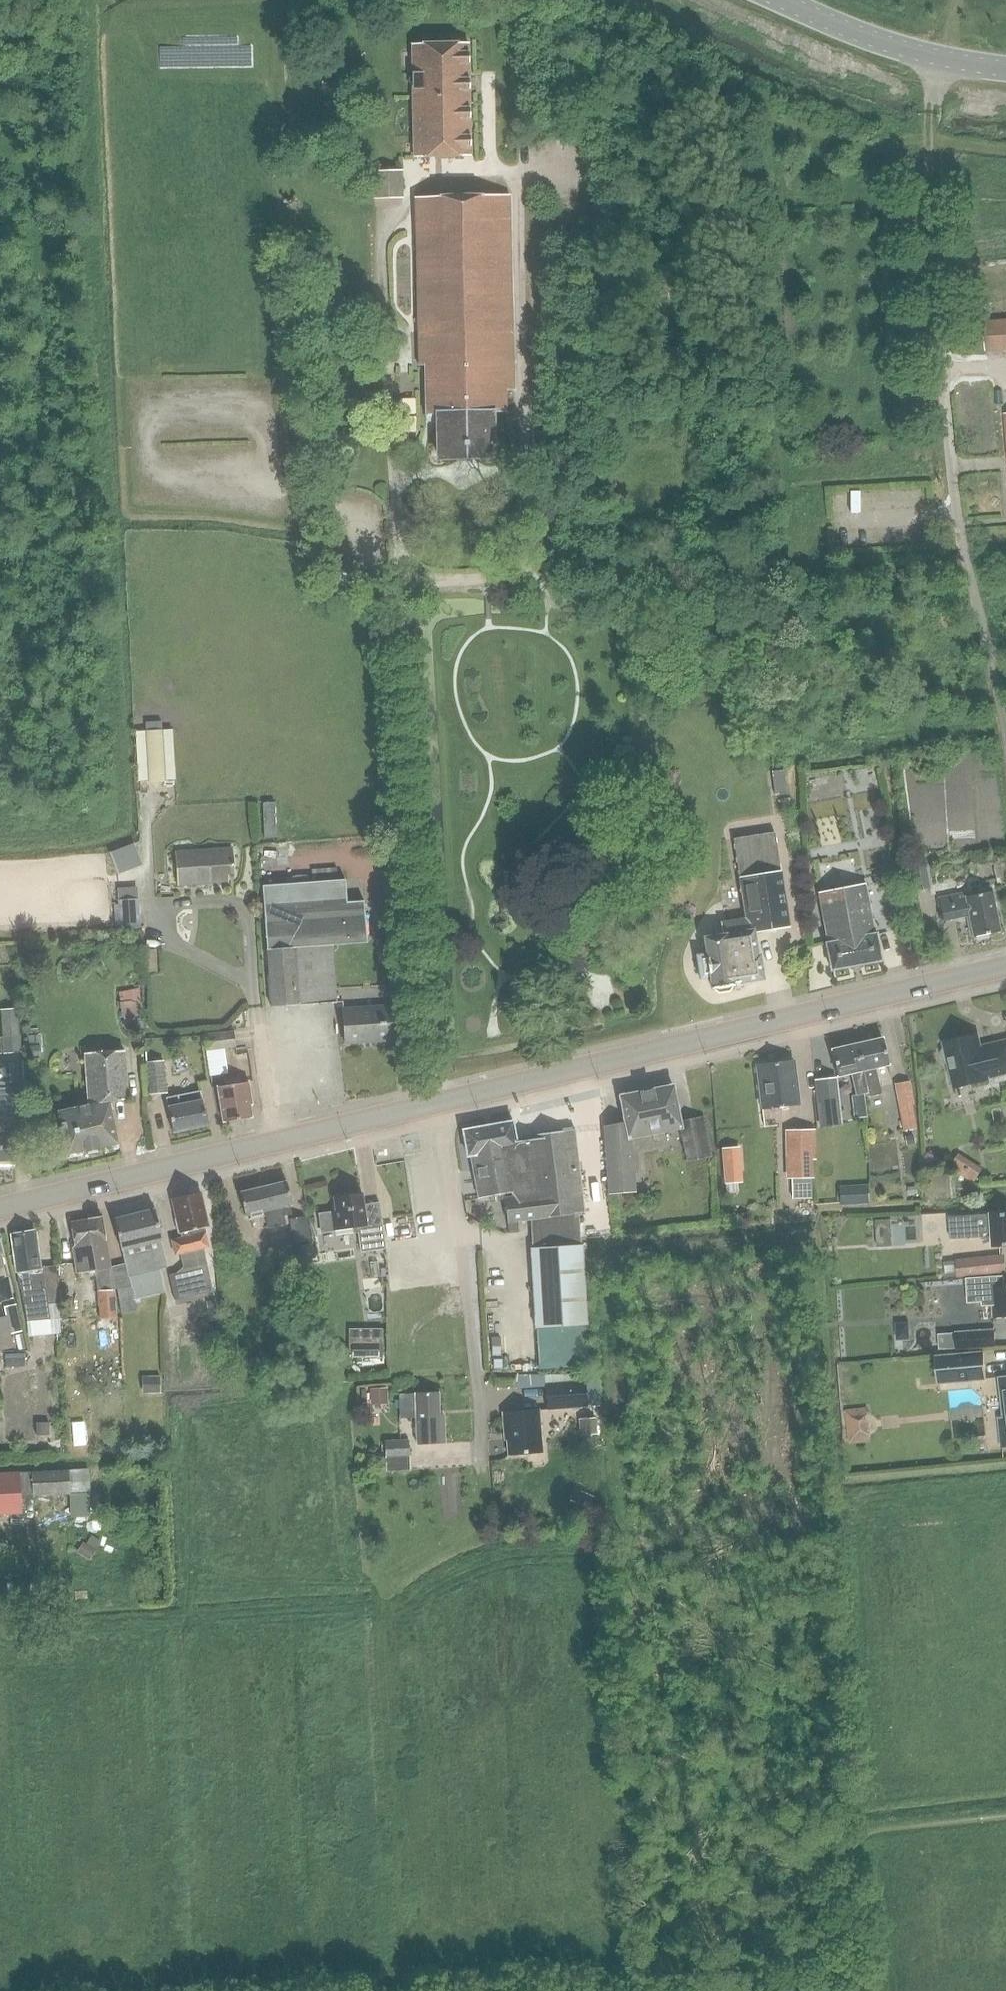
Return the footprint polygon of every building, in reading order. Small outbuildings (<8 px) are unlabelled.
[(470,42),(414,43),(414,74),(415,101),(415,123),(416,141),(416,156),(472,155),(472,137),(471,103),(470,62),(470,42)] [(403,197),(403,169),(373,170),(374,198),(403,197)] [(417,196),(418,221),(421,365),(428,365),(429,414),(440,413),(441,455),(495,454),(494,412),(510,411),(509,387),(517,387),(512,193),(417,196)] [(351,315),(351,301),(340,302),(340,316),(351,315)] [(1005,351),(1005,320),(984,321),(986,352),(1005,351)] [(174,779),(171,730),(162,730),(161,722),(146,723),(146,731),(136,732),(138,780),(174,779)] [(772,772),(775,796),(787,795),(783,771),(772,772)] [(264,825),(264,839),(276,838),(275,804),(263,804),(264,825)] [(734,842),(740,879),(746,919),(721,923),(723,935),(704,938),(707,954),(697,956),(701,980),(711,978),(712,989),(718,994),(730,992),(734,986),(734,984),(764,979),(760,956),(758,956),(754,931),(790,926),(776,836),(734,842)] [(119,871),(144,863),(136,841),(112,849),(119,871)] [(228,875),(234,874),(232,848),(176,853),(179,886),(229,882),(228,875)] [(981,858),(982,865),(993,863),(1005,861),(1005,854),(995,856),(981,858)] [(263,888),(272,1008),(337,1003),(333,947),(369,944),(366,903),(349,904),(347,882),(341,883),(340,869),(316,870),(317,884),(263,888)] [(894,872),(874,875),(875,885),(896,881),(895,878),(894,872)] [(832,971),(882,961),(877,934),(874,935),(865,884),(820,893),(830,943),(827,944),(832,971)] [(975,937),(1000,932),(992,892),(967,897),(967,893),(939,899),(943,921),(970,916),(975,937)] [(139,927),(138,899),(118,900),(118,911),(113,911),(113,921),(119,921),(120,928),(139,927)] [(376,940),(377,953),(388,952),(387,939),(382,940),(376,940)] [(121,1031),(140,1029),(137,1001),(118,1002),(121,1031)] [(343,1009),(344,1015),(347,1046),(397,1043),(394,1007),(343,1009)] [(21,1037),(19,1037),(17,1009),(1,1010),(3,1038),(2,1038),(3,1055),(22,1053),(21,1037)] [(41,1035),(28,1036),(29,1047),(30,1047),(40,1046),(42,1046),(41,1035)] [(226,1073),(222,1050),(237,1047),(235,1035),(207,1039),(213,1075),(226,1073)] [(945,1043),(947,1049),(944,1049),(942,1053),(943,1061),(947,1063),(950,1063),(956,1088),(988,1081),(987,1077),(1005,1073),(1005,1042),(980,1048),(977,1036),(945,1043)] [(870,1097),(882,1095),(876,1069),(890,1065),(883,1039),(857,1045),(860,1057),(869,1093),(870,1097)] [(869,1093),(860,1057),(857,1045),(832,1050),(838,1077),(851,1074),(856,1096),(869,1093)] [(40,1046),(30,1047),(31,1057),(40,1057),(40,1046)] [(110,1103),(129,1100),(125,1051),(86,1054),(89,1106),(59,1112),(68,1155),(119,1145),(110,1103)] [(167,1091),(164,1059),(146,1061),(149,1093),(167,1091)] [(799,1106),(798,1103),(794,1062),(758,1066),(762,1109),(799,1106)] [(250,1106),(252,1105),(248,1082),(242,1083),(240,1077),(223,1080),(225,1086),(218,1087),(224,1122),(253,1118),(250,1106)] [(915,1104),(910,1080),(894,1083),(904,1131),(917,1129),(912,1105),(915,1104)] [(632,1138),(681,1128),(687,1161),(711,1157),(704,1118),(680,1122),(673,1086),(620,1096),(625,1122),(604,1126),(609,1195),(636,1193),(632,1138)] [(17,1162),(13,1088),(0,1089),(0,1163),(17,1162)] [(167,1098),(174,1133),(208,1126),(201,1092),(167,1098)] [(838,1096),(820,1099),(823,1126),(842,1124),(838,1096)] [(513,1121),(464,1130),(469,1157),(471,1156),(479,1198),(504,1194),(506,1224),(508,1223),(518,1223),(532,1222),(532,1219),(578,1214),(579,1214),(585,1213),(576,1130),(536,1135),(537,1139),(518,1142),(513,1121)] [(791,1179),(802,1179),(812,1179),(813,1179),(813,1160),(816,1160),(815,1130),(785,1131),(787,1179),(791,1179)] [(914,1136),(905,1137),(906,1146),(915,1145),(914,1136)] [(983,1170),(959,1154),(950,1169),(962,1177),(974,1185),(983,1170)] [(741,1170),(723,1172),(724,1184),(743,1182),(741,1170)] [(791,1179),(792,1200),(813,1199),(812,1179),(802,1179),(791,1179)] [(256,1187),(257,1189),(241,1193),(246,1215),(266,1211),(270,1227),(288,1223),(286,1215),(294,1213),(287,1182),(271,1186),(270,1184),(256,1187)] [(869,1185),(839,1187),(840,1205),(870,1204),(869,1185)] [(917,1187),(908,1188),(909,1196),(918,1195),(917,1187)] [(175,1219),(176,1221),(179,1234),(181,1233),(182,1238),(172,1240),(175,1255),(180,1254),(183,1267),(176,1274),(169,1275),(175,1301),(213,1292),(204,1248),(209,1247),(204,1228),(208,1227),(201,1193),(173,1200),(178,1219),(175,1219)] [(386,1249),(382,1221),(380,1202),(364,1204),(362,1193),(334,1197),(336,1212),(331,1212),(333,1232),(353,1229),(354,1234),(358,1233),(361,1253),(386,1249)] [(155,1210),(114,1219),(122,1250),(123,1250),(129,1277),(132,1287),(118,1290),(122,1314),(137,1311),(135,1299),(166,1293),(160,1269),(168,1267),(161,1240),(162,1240),(155,1210)] [(993,1247),(1005,1246),(1005,1213),(991,1214),(991,1215),(975,1216),(950,1218),(951,1240),(985,1238),(984,1235),(993,1234),(993,1247)] [(581,1245),(579,1214),(532,1219),(532,1222),(533,1248),(531,1249),(536,1329),(589,1325),(584,1245),(581,1245)] [(83,1221),(72,1223),(76,1248),(73,1250),(78,1274),(90,1272),(111,1268),(103,1221),(102,1218),(97,1215),(92,1216),(89,1220),(83,1221)] [(308,1217),(291,1221),(296,1245),(313,1242),(308,1217)] [(890,1221),(875,1222),(877,1248),(892,1247),(890,1221)] [(57,1278),(44,1279),(43,1268),(41,1269),(36,1231),(11,1235),(17,1272),(19,1290),(22,1290),(22,1292),(26,1323),(50,1320),(48,1304),(59,1303),(57,1278)] [(13,1300),(11,1293),(0,1245),(0,1303),(13,1300)] [(285,1247),(288,1258),(297,1256),(296,1253),(295,1245),(285,1247)] [(1005,1273),(1005,1260),(1005,1255),(957,1260),(959,1278),(1005,1273)] [(99,1306),(85,1307),(86,1321),(117,1318),(115,1290),(111,1268),(90,1272),(91,1279),(96,1278),(98,1291),(99,1306)] [(1005,1286),(1005,1276),(966,1279),(968,1303),(983,1302),(983,1307),(993,1306),(994,1318),(1005,1318),(1005,1286)] [(22,1331),(16,1304),(4,1306),(10,1333),(22,1331)] [(995,1330),(955,1332),(956,1349),(996,1346),(995,1330)] [(348,1344),(348,1359),(382,1359),(382,1344),(348,1344)] [(983,1352),(935,1356),(937,1385),(985,1381),(983,1352)] [(24,1353),(5,1354),(5,1367),(24,1366),(24,1353)] [(143,1395),(161,1395),(161,1377),(149,1377),(143,1377),(143,1395)] [(586,1380),(546,1384),(548,1411),(588,1408),(586,1380)] [(371,1401),(389,1400),(388,1388),(371,1389),(371,1401)] [(418,1445),(446,1444),(444,1415),(439,1415),(439,1393),(400,1395),(401,1415),(417,1414),(418,1445)] [(851,1441),(875,1440),(872,1405),(849,1406),(851,1441)] [(540,1410),(505,1413),(508,1455),(544,1452),(540,1410)] [(595,1418),(578,1419),(579,1435),(596,1434),(595,1418)] [(410,1440),(386,1442),(387,1472),(411,1471),(410,1440)] [(21,1474),(0,1475),(0,1515),(23,1514),(22,1495),(34,1494),(34,1496),(70,1494),(69,1471),(21,1474)] [(595,1498),(592,1497),(581,1492),(575,1503),(575,1504),(589,1511),(595,1498)] [(77,1553),(90,1561),(97,1550),(84,1542),(77,1553)] [(87,1591),(74,1592),(75,1601),(87,1600),(87,1591)] [(15,1596),(16,1604),(28,1603),(28,1595),(15,1596)]
